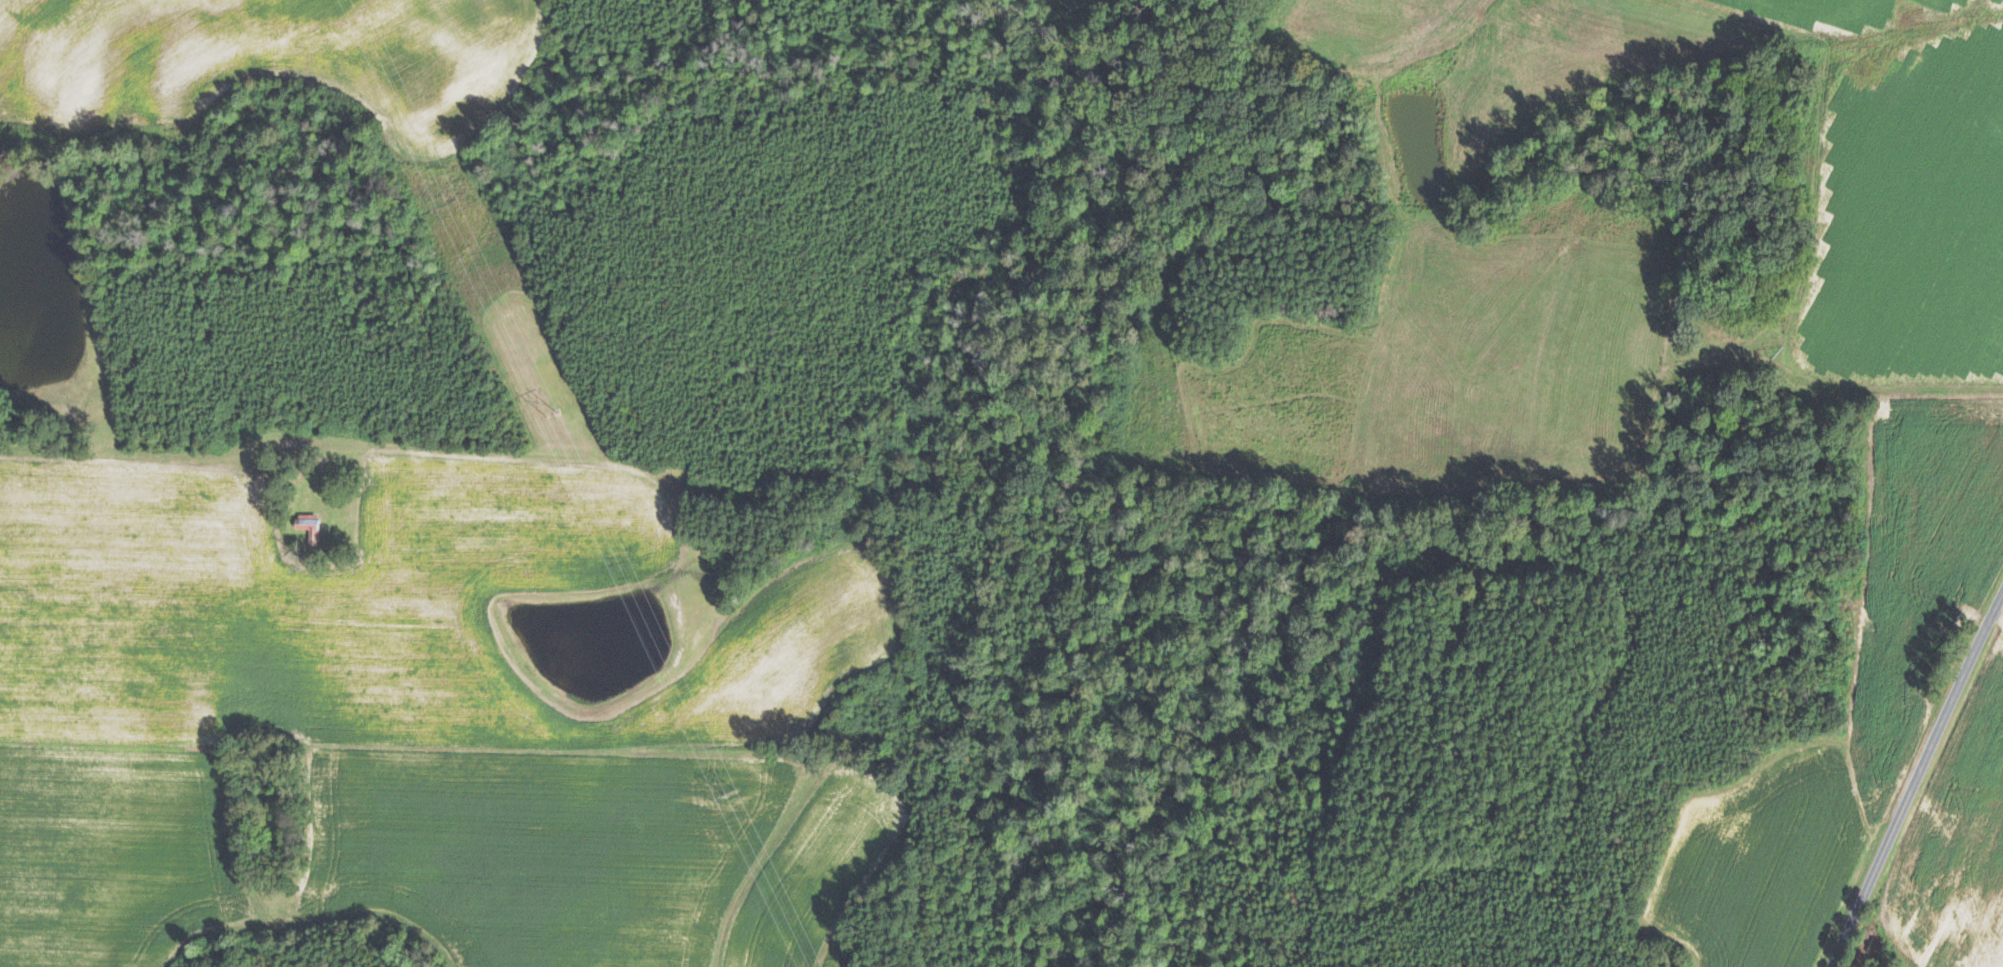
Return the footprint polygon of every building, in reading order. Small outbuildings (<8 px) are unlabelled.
[(321,515),(298,515),(298,530),(311,530),(311,544),(322,544),(321,515)]
